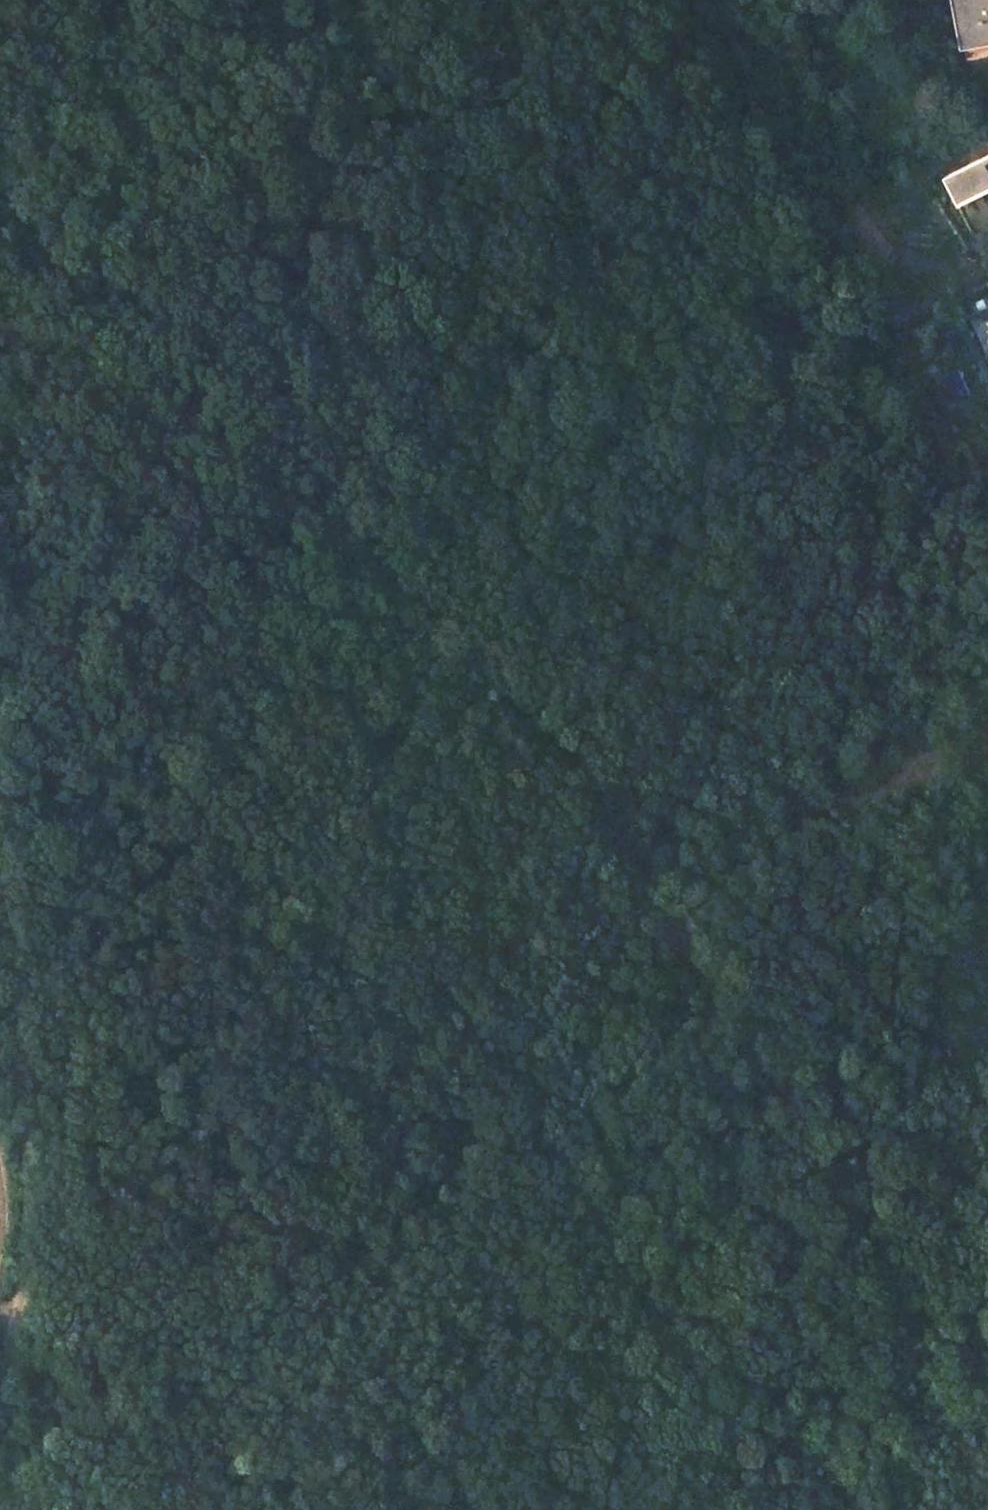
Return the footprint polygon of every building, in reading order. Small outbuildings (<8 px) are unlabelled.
[(965,49),(987,44),(987,0),(955,0),(965,49)] [(943,177),(957,207),(987,192),(987,155),(943,177)] [(970,316),(987,354),(987,308),(970,316)]
